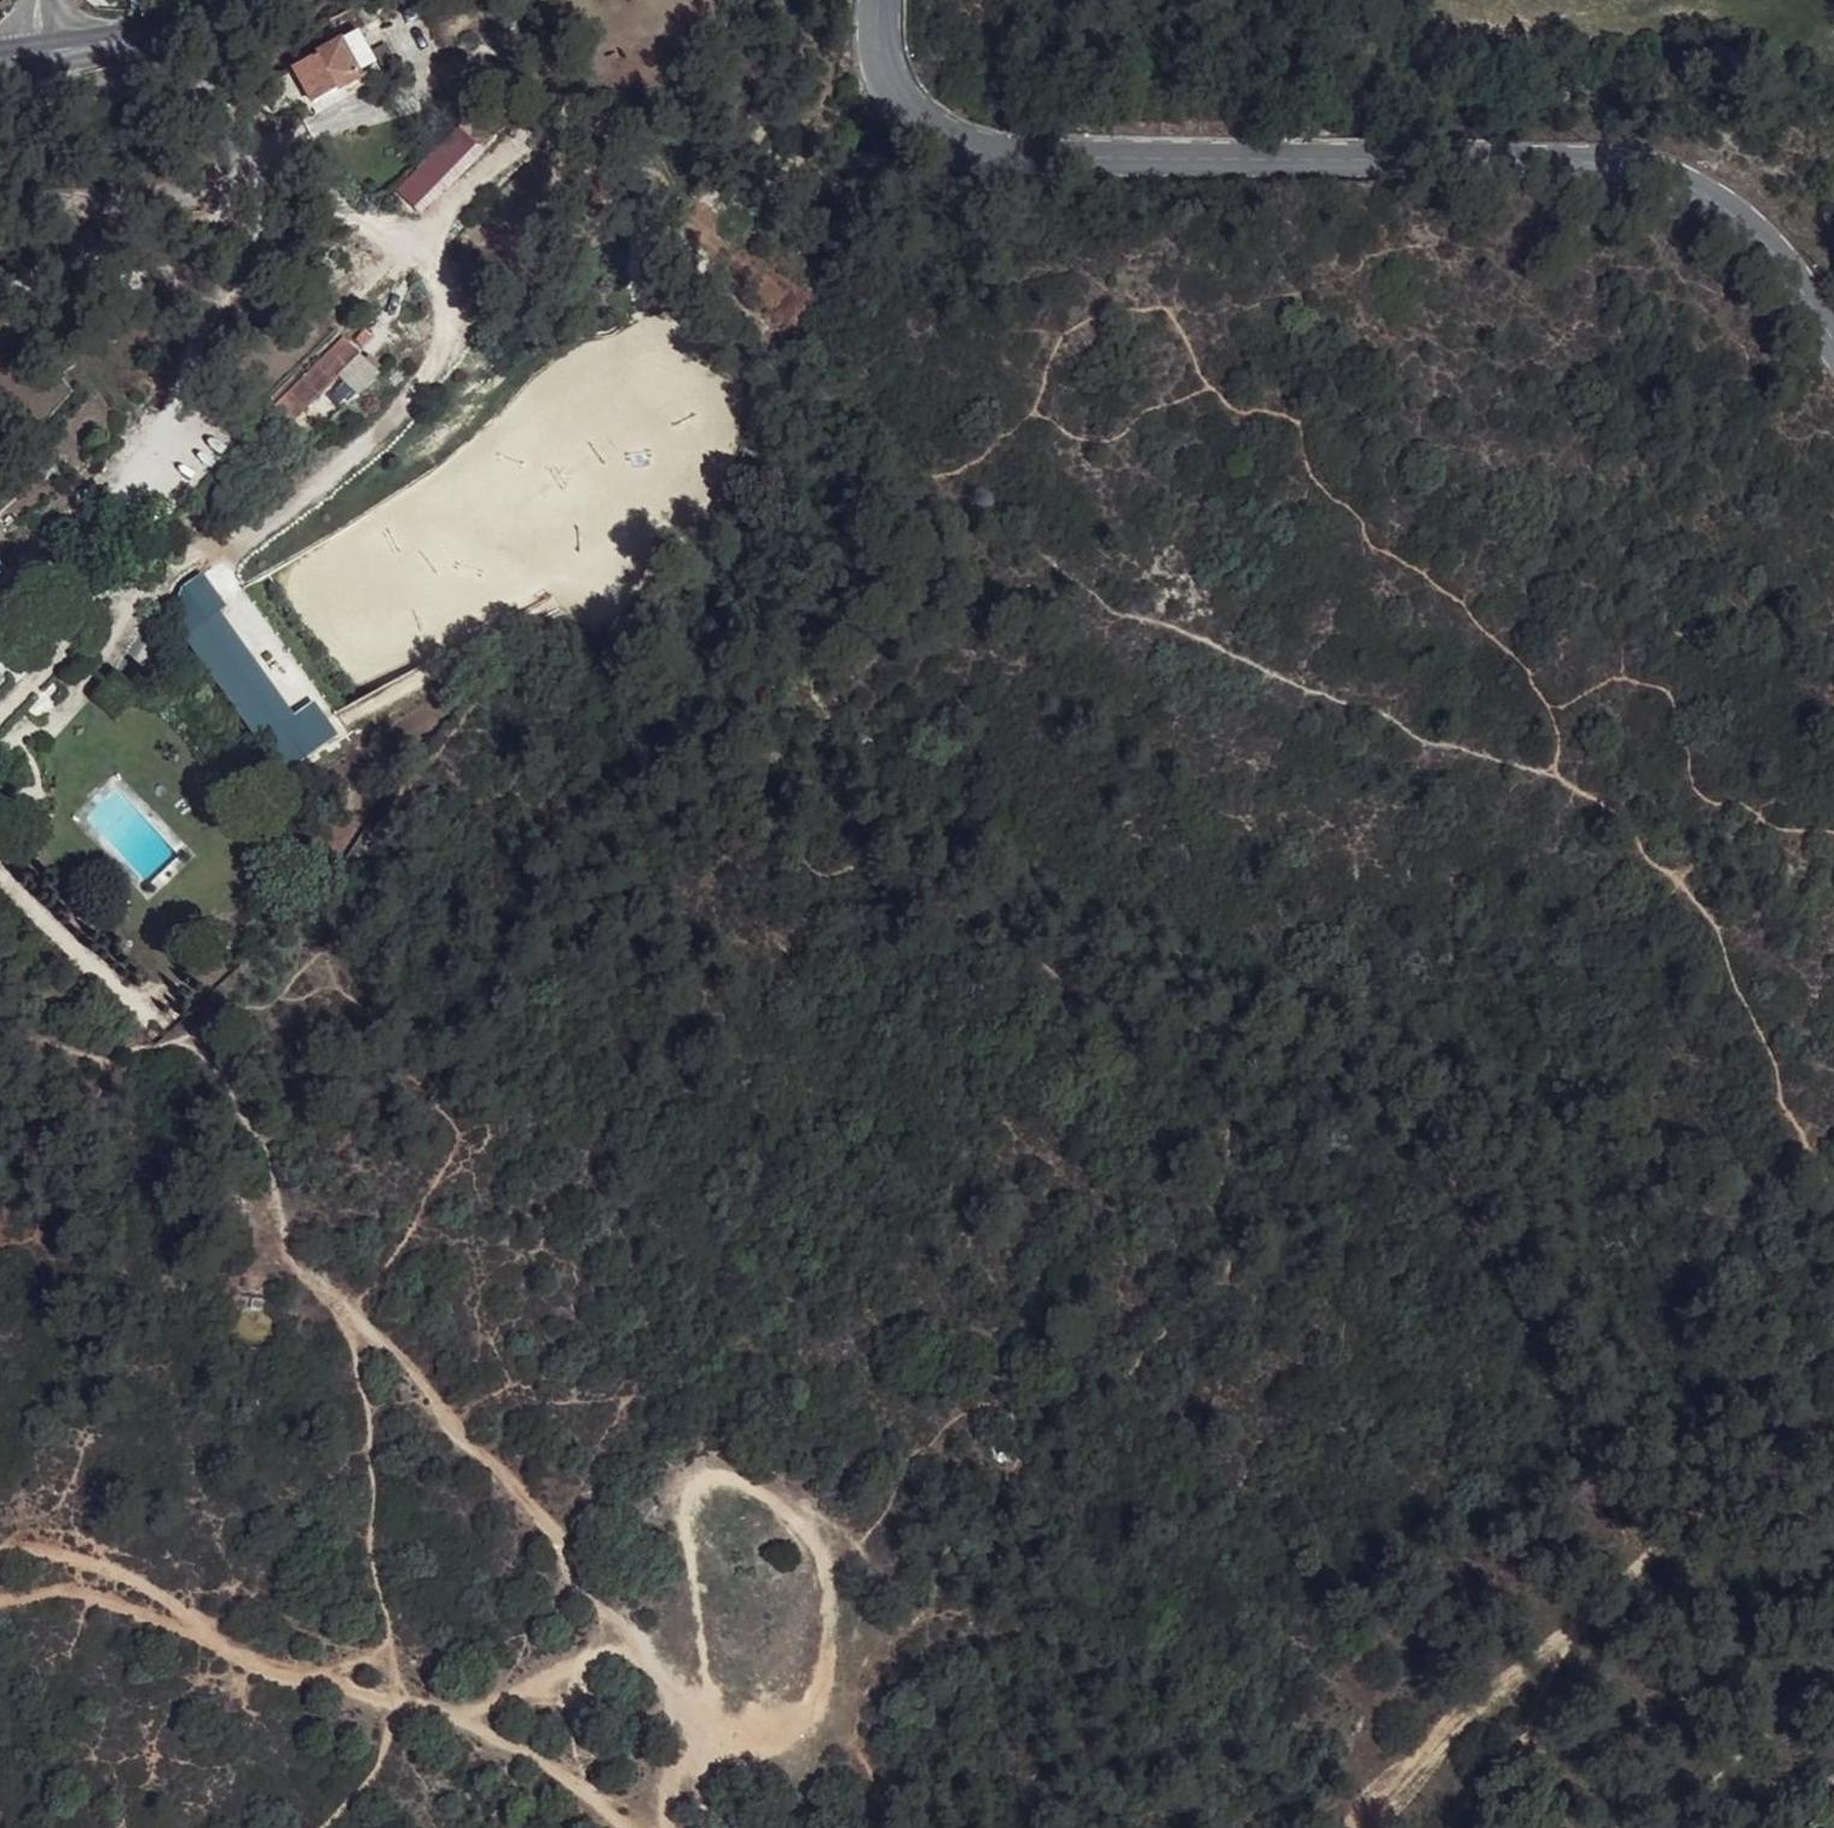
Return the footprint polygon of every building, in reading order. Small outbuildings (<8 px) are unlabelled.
[(363,70),(339,34),(294,65),(317,100),(363,70)] [(339,409),(379,370),(344,333),(303,372),(339,409)] [(262,741),(300,714),(221,607),(183,635),(262,741)]
